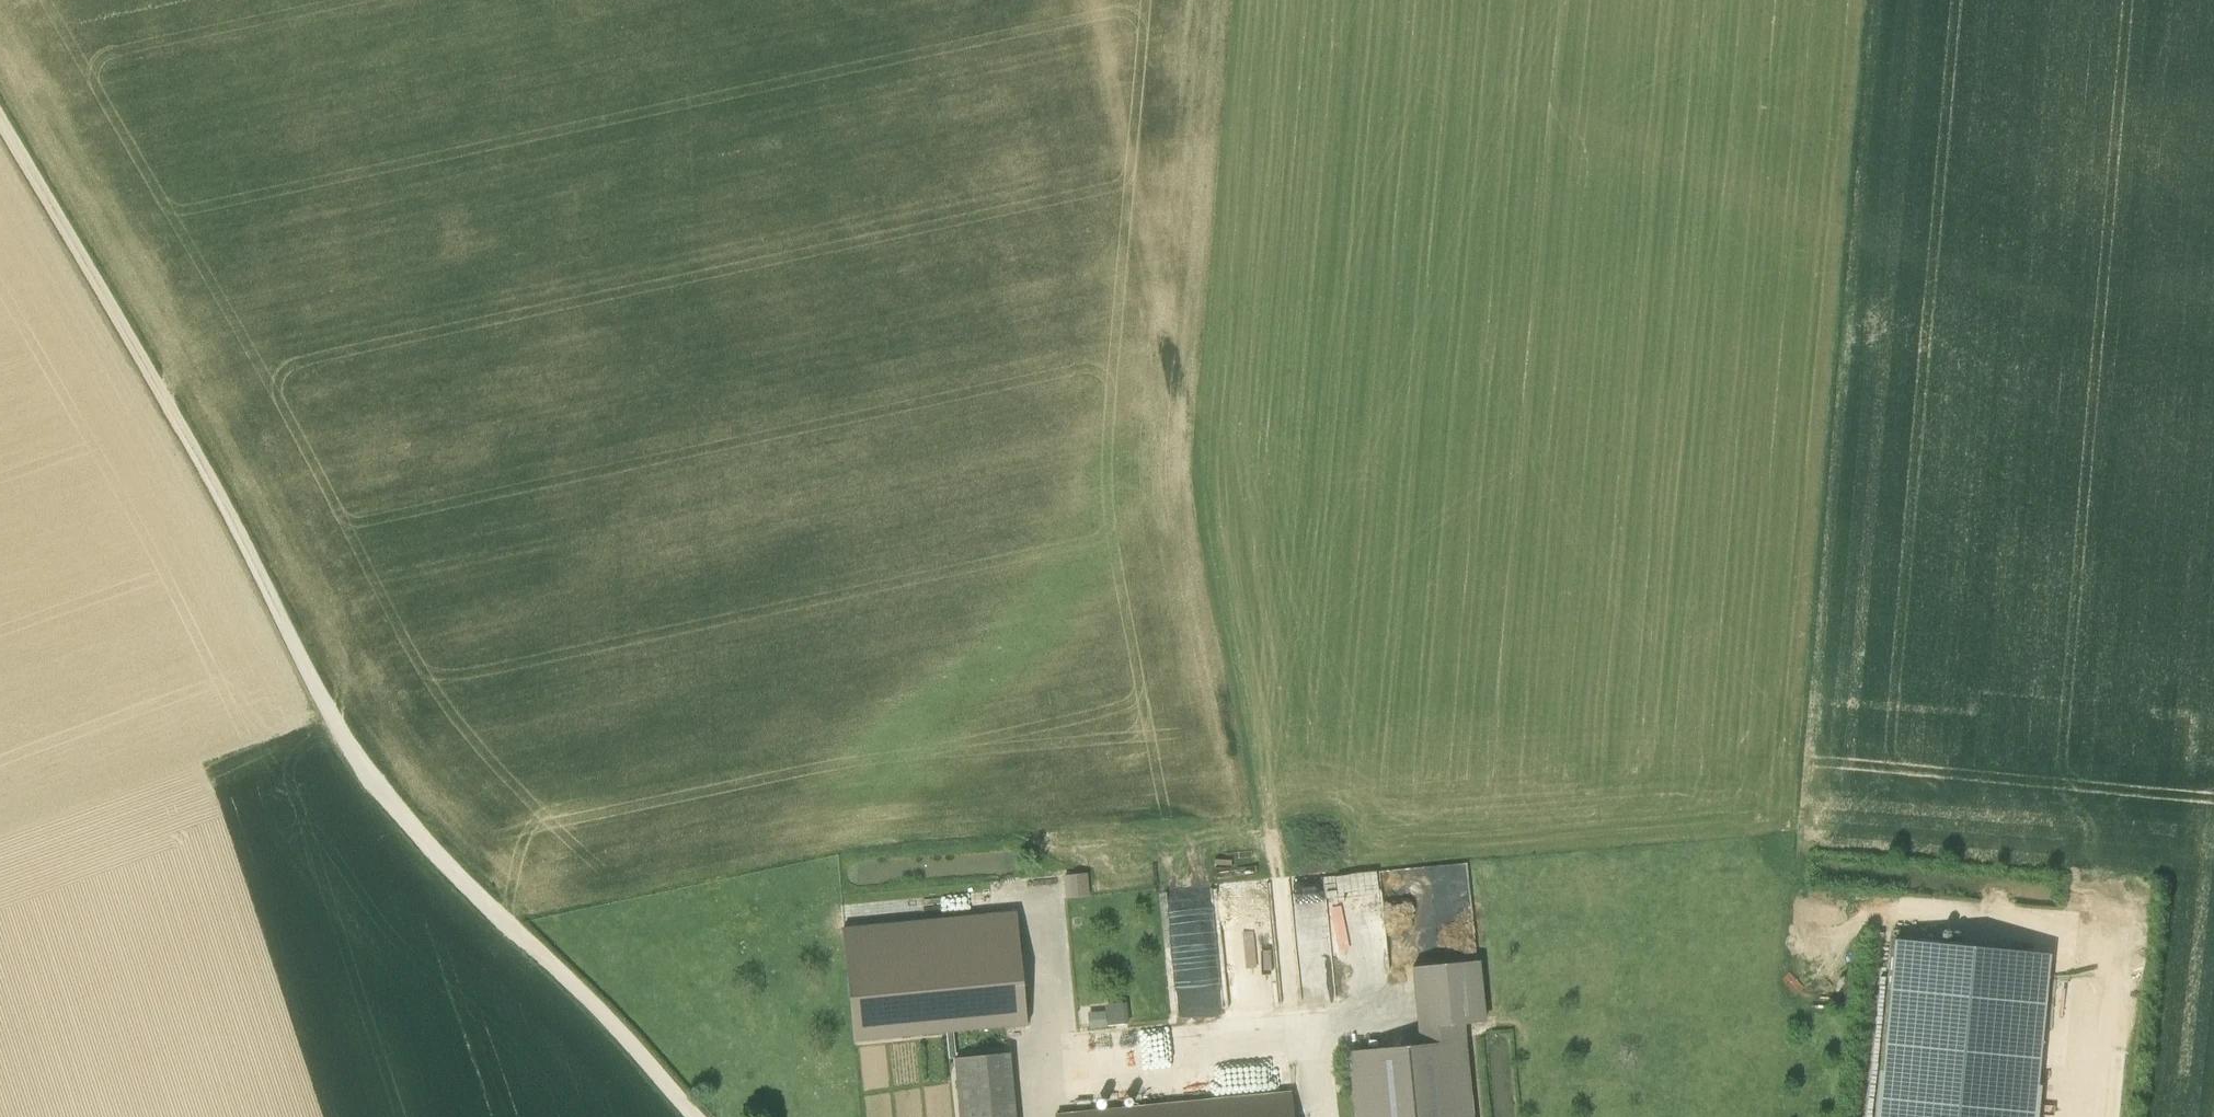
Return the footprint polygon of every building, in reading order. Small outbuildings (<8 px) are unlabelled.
[(1067,898),(1090,896),(1089,884),(1088,873),(1064,876),(1066,898),(1067,898)] [(1212,900),(1192,904),(1195,919),(1175,923),(1181,952),(1221,943),(1212,900)] [(843,932),(853,1040),(1027,1024),(1017,916),(843,932)] [(2049,954),(1895,939),(1878,1116),(2034,1116),(2049,954)] [(1358,1116),(1471,1116),(1462,1024),(1483,1022),(1477,960),(1413,966),(1420,1044),(1352,1051),(1358,1116)] [(1128,1025),(1128,1023),(1126,1004),(1105,1005),(1107,1026),(1107,1027),(1128,1025)] [(1292,1093),(1056,1115),(1056,1116),(1294,1116),(1292,1093)]
